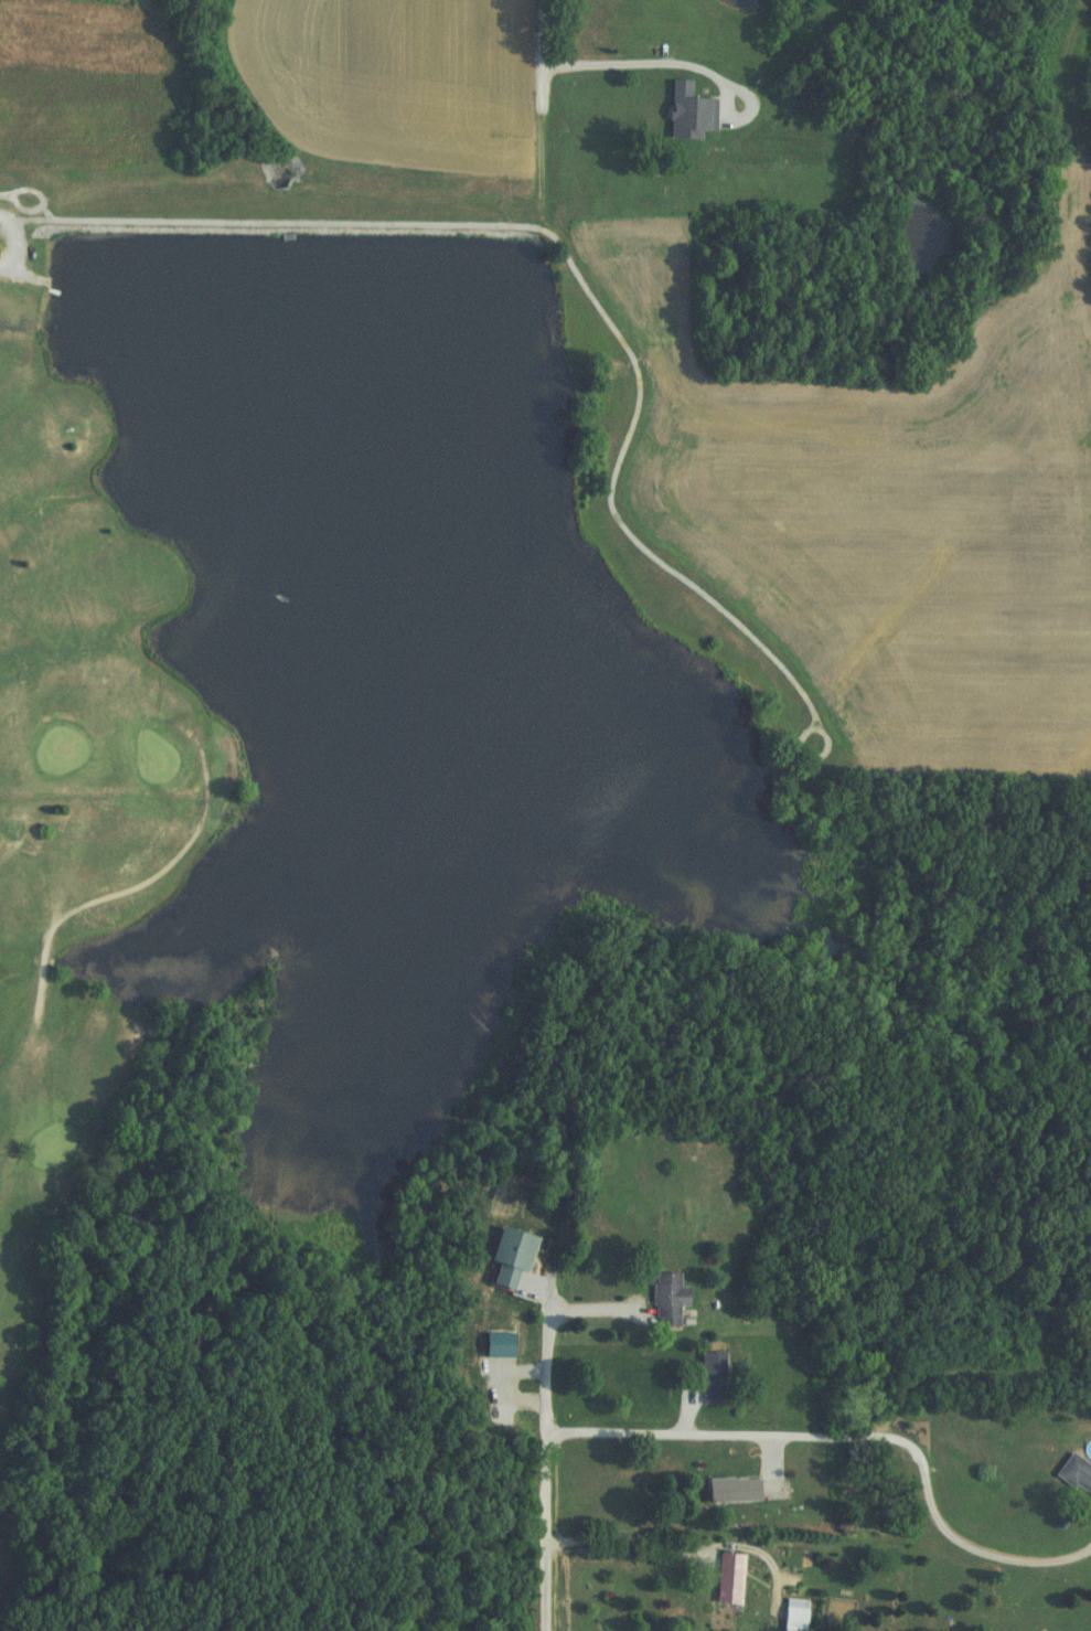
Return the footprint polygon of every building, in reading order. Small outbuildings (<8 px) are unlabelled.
[(711,131),(711,99),(686,99),(686,80),(670,80),(670,131),(711,131)] [(493,1225),(483,1260),(491,1262),(485,1284),(507,1291),(513,1268),(522,1270),(532,1236),(493,1225)] [(683,1305),(683,1286),(674,1286),(673,1271),(647,1272),(648,1327),(674,1326),(674,1305),(683,1305)] [(716,1404),(716,1352),(693,1352),(693,1404),(716,1404)] [(1065,1453),(1050,1474),(1090,1504),(1090,1471),(1065,1453)] [(701,1478),(701,1502),(753,1502),(753,1478),(701,1478)] [(713,1552),(708,1601),(733,1603),(738,1555),(713,1552)] [(800,1599),(778,1599),(778,1630),(800,1630),(800,1599)]
